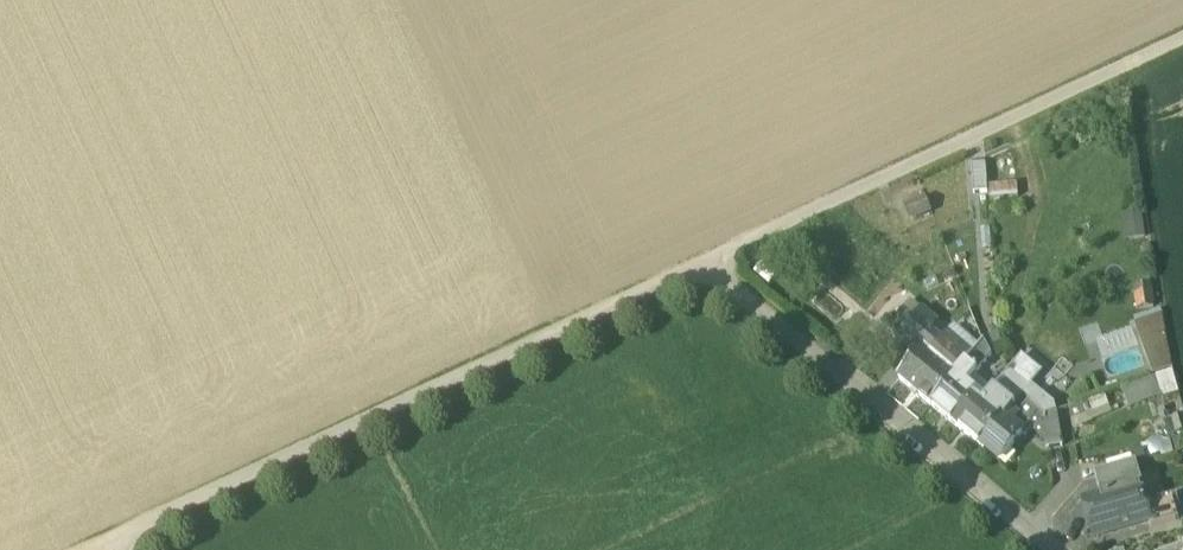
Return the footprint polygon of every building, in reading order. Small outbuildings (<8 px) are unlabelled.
[(987,194),(986,166),(971,166),(973,195),(987,194)] [(1017,184),(989,186),(990,201),(1018,199),(1017,184)] [(931,213),(925,198),(903,207),(910,223),(931,213)] [(780,273),(765,260),(754,273),(769,286),(780,273)] [(1155,308),(1153,285),(1134,287),(1136,310),(1155,308)] [(886,327),(896,336),(915,314),(904,305),(886,327)] [(899,379),(931,406),(956,377),(955,376),(942,366),(948,359),(939,352),(946,344),(942,340),(930,330),(937,322),(920,308),(915,314),(896,336),(919,354),(899,379)] [(1174,369),(1164,314),(1135,325),(1153,376),(1174,369)] [(953,326),(942,340),(946,344),(951,337),(973,355),(979,347),(953,326)] [(942,366),(955,376),(966,363),(973,355),(951,337),(946,344),(939,352),(948,359),(942,366)] [(979,347),(973,355),(984,363),(991,355),(984,342),(979,347)] [(966,363),(979,372),(985,364),(984,363),(973,355),(966,363)] [(1022,356),(994,390),(1015,407),(1023,397),(1039,411),(1045,417),(1058,413),(1055,405),(1032,386),(1043,373),(1022,356)] [(956,377),(967,386),(975,377),(979,372),(966,363),(955,376),(956,377)] [(1173,372),(1156,377),(1163,396),(1164,399),(1179,394),(1173,372)] [(960,430),(979,445),(1003,416),(985,401),(967,386),(956,377),(931,406),(960,430)] [(967,386),(985,401),(993,391),(975,377),(967,386)] [(1163,396),(1156,377),(1121,390),(1128,409),(1163,396)] [(1006,418),(1015,407),(994,390),(993,391),(985,401),(1003,416),(1006,418)] [(1102,396),(1062,404),(1066,423),(1095,417),(1093,405),(1103,403),(1102,396)] [(1030,422),(1039,411),(1023,397),(1015,407),(1006,418),(1024,433),(1029,426),(1027,425),(1030,422)] [(1047,443),(1048,449),(1064,446),(1058,412),(1058,413),(1045,417),(1039,411),(1030,422),(1036,428),(1034,433),(1047,443)] [(1006,418),(1003,416),(979,445),(999,462),(1024,433),(1006,418)] [(1096,479),(1101,499),(1140,488),(1140,489),(1143,488),(1137,467),(1096,479)] [(1101,499),(1090,502),(1095,522),(1093,522),(1098,539),(1144,525),(1140,511),(1146,509),(1145,506),(1140,489),(1140,488),(1101,499)] [(1140,511),(1144,525),(1149,524),(1150,529),(1179,521),(1172,498),(1145,506),(1146,509),(1140,511)] [(1090,523),(1093,522),(1095,522),(1090,502),(1084,504),(1090,523)]
